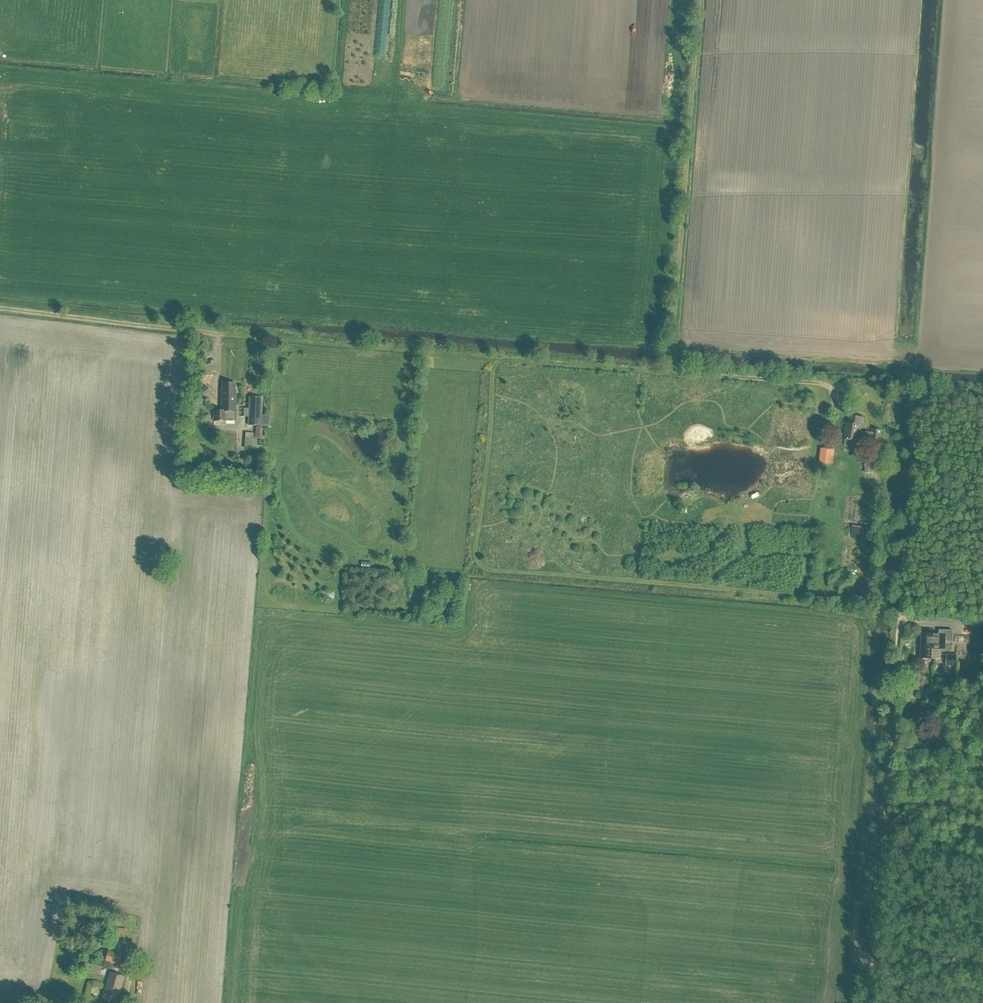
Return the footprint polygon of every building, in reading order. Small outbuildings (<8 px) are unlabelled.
[(236,422),(236,391),(235,391),(235,384),(222,384),(222,390),(221,390),(221,411),(214,411),(213,421),(236,422)] [(204,397),(211,391),(206,386),(199,392),(204,397)] [(187,400),(195,408),(203,401),(195,392),(187,400)] [(262,398),(249,398),(248,425),(261,426),(262,398)] [(872,436),(860,435),(861,426),(863,427),(864,418),(850,416),(849,423),(846,423),(844,439),(860,441),(859,442),(871,444),(872,436)] [(873,430),(872,436),(871,444),(880,445),(882,431),(873,430)] [(245,433),(244,449),(253,449),(254,433),(245,433)] [(820,464),(833,465),(835,451),(821,449),(820,464)] [(864,473),(872,473),(874,474),(875,462),(865,461),(864,473)] [(973,638),(982,640),(982,624),(975,623),(973,638)] [(922,633),(921,659),(931,659),(932,649),(941,649),(942,649),(945,650),(945,649),(946,641),(953,641),(953,631),(940,630),(939,634),(932,633),(932,631),(928,631),(928,633),(922,633)] [(943,694),(933,695),(933,703),(943,702),(943,694)] [(118,965),(126,930),(112,926),(108,943),(109,944),(107,952),(101,950),(99,959),(105,961),(103,967),(114,970),(116,964),(118,965)] [(85,959),(84,967),(91,969),(90,973),(100,975),(103,963),(85,959)] [(116,1002),(118,1001),(119,998),(118,995),(124,978),(109,974),(100,1002),(116,1002)]
